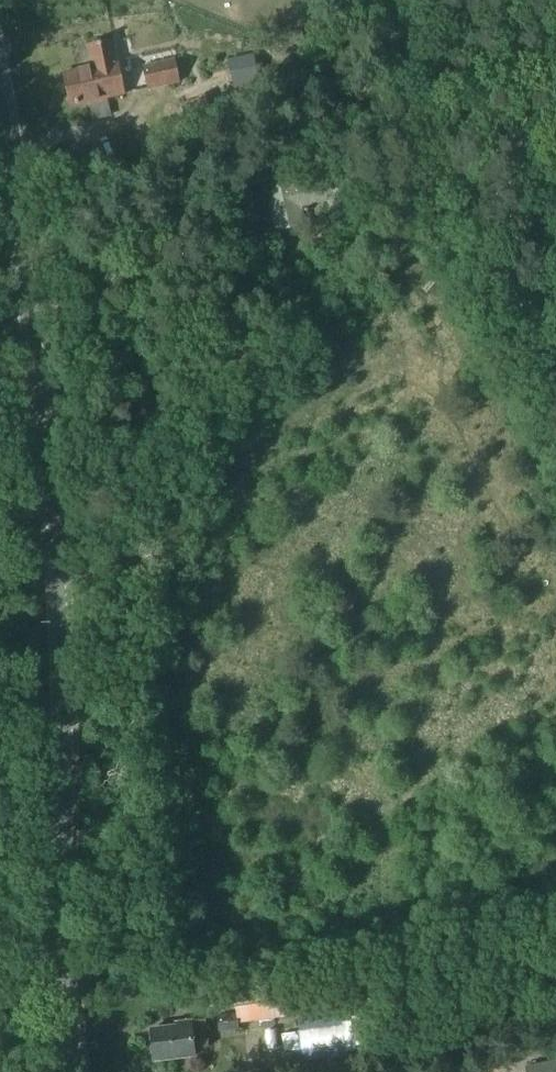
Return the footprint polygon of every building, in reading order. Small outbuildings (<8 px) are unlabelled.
[(91,70),(64,77),(72,110),(126,98),(121,76),(120,76),(112,44),(87,50),(91,70)] [(257,59),(231,63),(235,93),(246,91),(245,86),(261,84),(257,59)] [(174,62),(143,69),(149,92),(180,85),(174,62)] [(216,93),(197,100),(207,128),(227,121),(216,93)] [(305,182),(268,191),(277,230),(292,226),(303,224),(300,208),(326,202),(328,210),(353,205),(346,173),(305,182)] [(490,285),(479,290),(489,309),(500,303),(490,285)] [(239,1015),(218,1019),(219,1032),(241,1031),(240,1024),(297,1017),(291,985),(235,993),(239,1015)] [(192,1027),(152,1031),(155,1060),(194,1056),(194,1049),(208,1048),(206,1019),(191,1020),(192,1027)] [(527,1069),(527,1071),(555,1071),(555,1064),(527,1069)]
